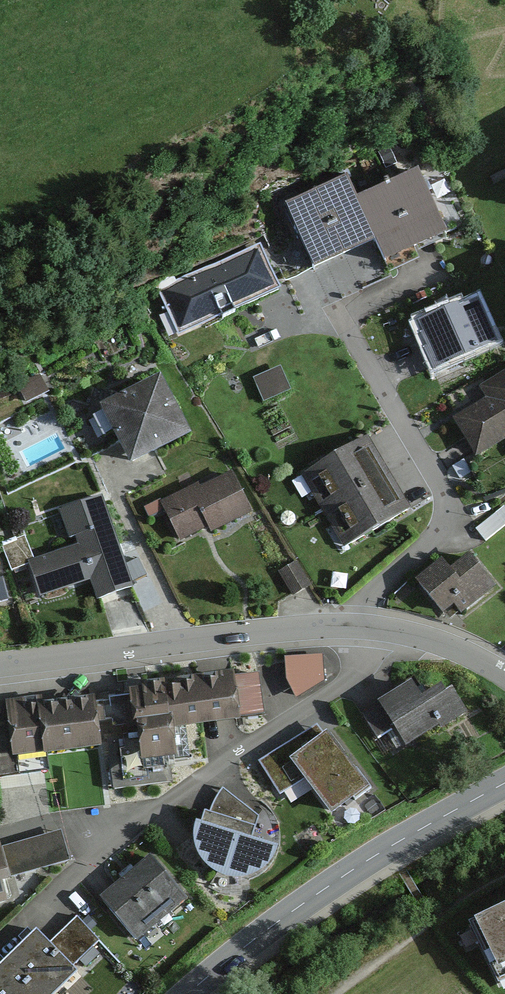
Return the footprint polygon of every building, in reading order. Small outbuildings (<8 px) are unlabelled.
[(416,176),(388,189),(415,248),(443,235),(416,176)] [(376,240),(358,202),(349,182),(288,210),(314,268),(376,240)] [(386,262),(415,248),(388,189),(358,202),(376,240),(386,262)] [(260,250),(161,290),(180,335),(278,295),(260,250)] [(474,303),(417,327),(438,379),(496,355),(474,303)] [(280,367),(254,379),(264,402),(291,391),(280,367)] [(455,423),(475,456),(504,439),(504,376),(481,390),(489,404),(455,423)] [(158,384),(102,414),(131,469),(187,440),(158,384)] [(366,442),(305,478),(325,511),(385,475),(366,442)] [(385,475),(325,511),(344,544),(405,508),(385,475)] [(235,480),(168,515),(187,551),(254,517),(235,480)] [(98,504),(62,516),(74,552),(30,567),(41,601),(90,584),(95,600),(128,589),(98,504)] [(445,566),(421,587),(448,617),(465,602),(476,614),(501,591),(472,558),(453,576),(445,566)] [(296,559),(278,570),(293,594),(311,583),(296,559)] [(323,658),(284,663),(287,687),(298,704),(326,682),(323,658)] [(133,701),(8,713),(13,761),(94,753),(92,733),(131,729),(135,767),(173,763),(170,734),(262,725),(257,676),(131,689),(133,701)] [(411,686),(375,709),(403,752),(460,717),(444,692),(423,705),(411,686)] [(322,726),(259,769),(280,800),(302,786),(325,820),(367,792),(322,726)] [(270,864),(274,855),(253,846),(259,821),(223,796),(211,821),(199,816),(189,841),(190,858),(198,871),(208,880),(219,884),(231,886),(246,883),(260,876),(270,864)] [(188,898),(154,860),(106,902),(140,941),(188,898)] [(473,928),(500,984),(504,982),(504,913),(473,928)] [(38,935),(10,961),(42,993),(52,993),(74,973),(38,935)] [(10,961),(0,971),(0,993),(42,993),(10,961)]
